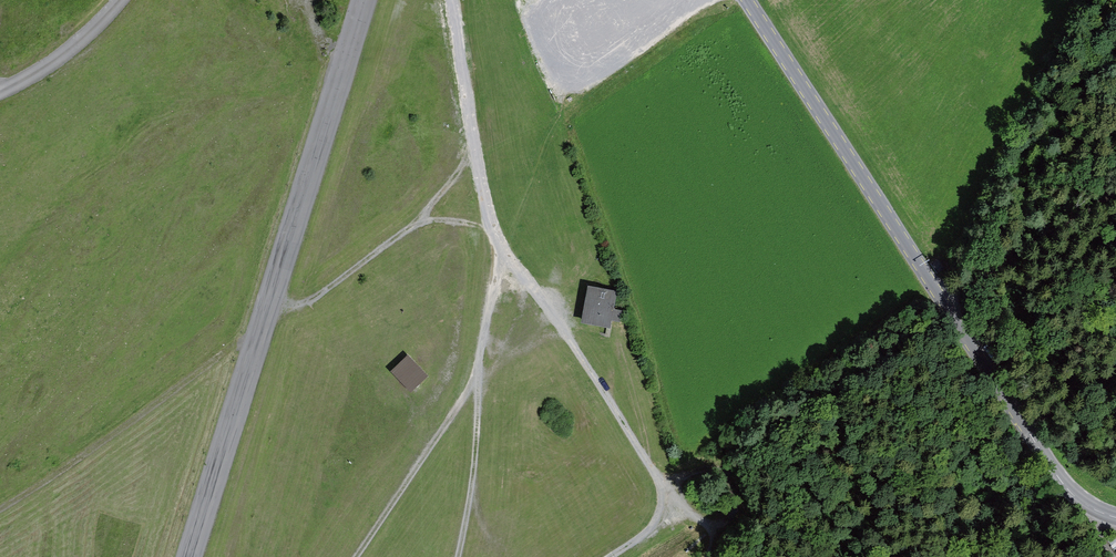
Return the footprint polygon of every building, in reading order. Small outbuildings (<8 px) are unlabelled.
[(938,260),(931,264),(936,271),(943,267),(938,260)] [(619,294),(592,288),(583,322),(612,329),(613,321),(622,323),(625,312),(615,310),(619,294)] [(413,394),(430,377),(409,356),(392,373),(413,394)]
